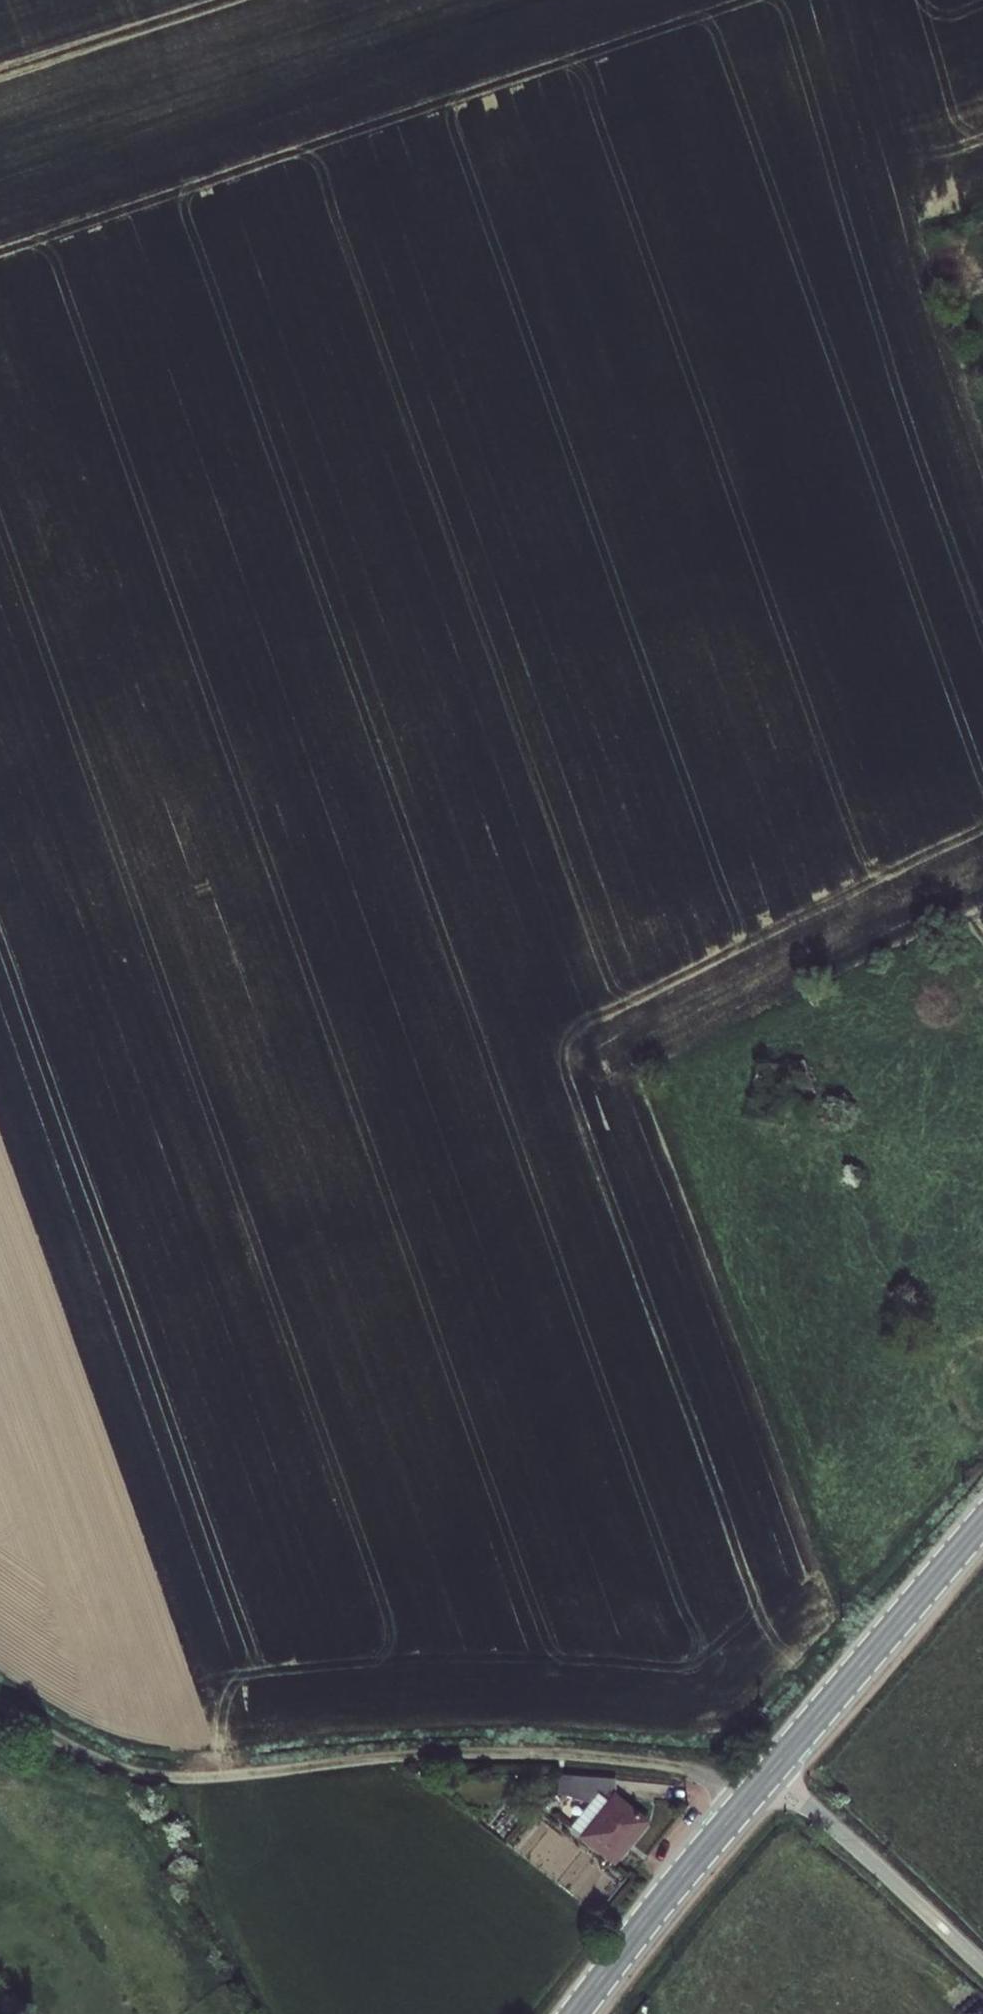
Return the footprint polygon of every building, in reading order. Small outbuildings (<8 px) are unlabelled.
[(556,1793),(588,1803),(571,1826),(578,1833),(577,1837),(614,1867),(651,1822),(616,1793),(617,1779),(558,1774),(556,1793)]
